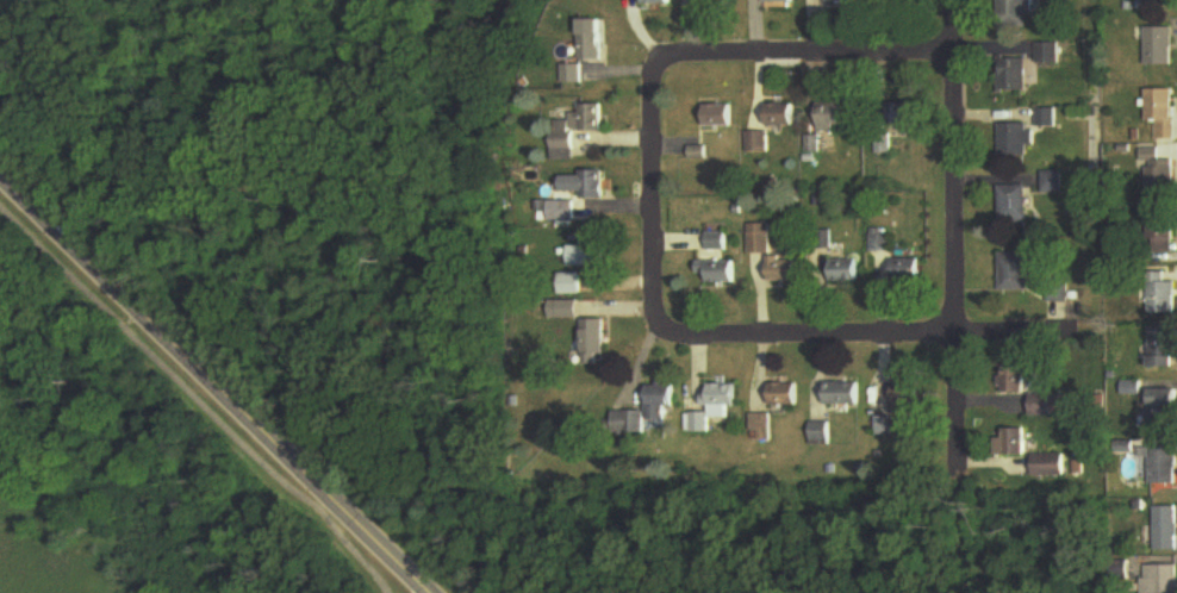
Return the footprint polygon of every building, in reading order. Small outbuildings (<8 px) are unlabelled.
[(995,29),(1029,29),(1029,0),(995,0),(995,29)] [(604,22),(581,22),(581,62),(604,62),(604,22)] [(1173,29),(1147,29),(1147,67),(1173,67),(1173,29)] [(1023,60),(994,60),(994,93),(1023,93),(1023,60)] [(564,84),(580,84),(580,67),(564,67),(564,84)] [(1148,90),(1148,141),(1174,141),(1174,90),(1148,90)] [(858,129),(858,103),(818,103),(818,129),(858,129)] [(918,126),(919,104),(879,103),(878,154),(889,154),(889,126),(918,126)] [(553,161),(575,161),(575,133),(606,133),(606,104),(580,104),(580,118),(553,118),(553,161)] [(766,126),(797,126),(797,104),(766,104),(766,126)] [(736,127),(736,105),(701,105),(701,127),(736,127)] [(1051,111),(1034,111),(1034,127),(1051,127),(1051,111)] [(995,124),(995,158),(1024,158),(1024,124),(995,124)] [(747,152),(768,152),(768,133),(747,133),(747,152)] [(1162,159),(1162,150),(1142,150),(1142,195),(1175,195),(1175,159),(1162,159)] [(580,171),(580,199),(606,199),(606,171),(580,171)] [(1039,194),(1060,194),(1060,173),(1039,173),(1039,194)] [(1024,226),(1024,186),(996,186),(996,226),(1024,226)] [(575,203),(550,203),(550,221),(575,221),(575,203)] [(1173,258),(1173,215),(1148,215),(1148,258),(1173,258)] [(768,253),(768,226),(751,226),(751,253),(768,253)] [(726,250),(726,234),(708,234),(708,250),(726,250)] [(570,269),(606,269),(606,242),(570,242),(570,269)] [(1026,253),(997,253),(997,292),(1026,292),(1026,253)] [(767,258),(767,283),(799,283),(799,258),(767,258)] [(920,259),(890,259),(890,285),(920,285),(920,259)] [(858,283),(858,260),(829,260),(829,283),(858,283)] [(737,284),(737,261),(704,261),(704,284),(737,284)] [(1148,316),(1175,316),(1175,280),(1148,280),(1148,316)] [(606,320),(586,320),(586,358),(606,358),(606,320)] [(1175,328),(1149,328),(1149,370),(1175,370),(1175,328)] [(1000,367),(999,393),(1023,394),(1024,368),(1000,367)] [(892,413),(924,413),(924,383),(892,383),(892,413)] [(861,405),(861,384),(823,384),(823,405),(861,405)] [(737,408),(737,385),(705,385),(705,408),(737,408)] [(800,385),(769,385),(769,407),(800,407),(800,385)] [(665,408),(676,408),(676,386),(647,386),(647,421),(665,421),(665,408)] [(1176,433),(1176,390),(1145,390),(1145,433),(1176,433)] [(1031,417),(1068,417),(1068,395),(1031,395),(1031,417)] [(641,434),(641,413),(614,413),(614,434),(641,434)] [(710,433),(710,414),(685,414),(685,433),(710,433)] [(809,444),(829,444),(829,424),(809,424),(809,444)] [(1026,457),(1026,430),(1004,430),(1004,457),(1026,457)] [(1151,448),(1151,485),(1176,485),(1176,448),(1151,448)] [(1067,476),(1067,455),(1034,455),(1034,476),(1067,476)] [(1176,552),(1176,507),(1153,507),(1153,552),(1176,552)] [(1176,566),(1144,566),(1144,592),(1176,592),(1176,566)]
